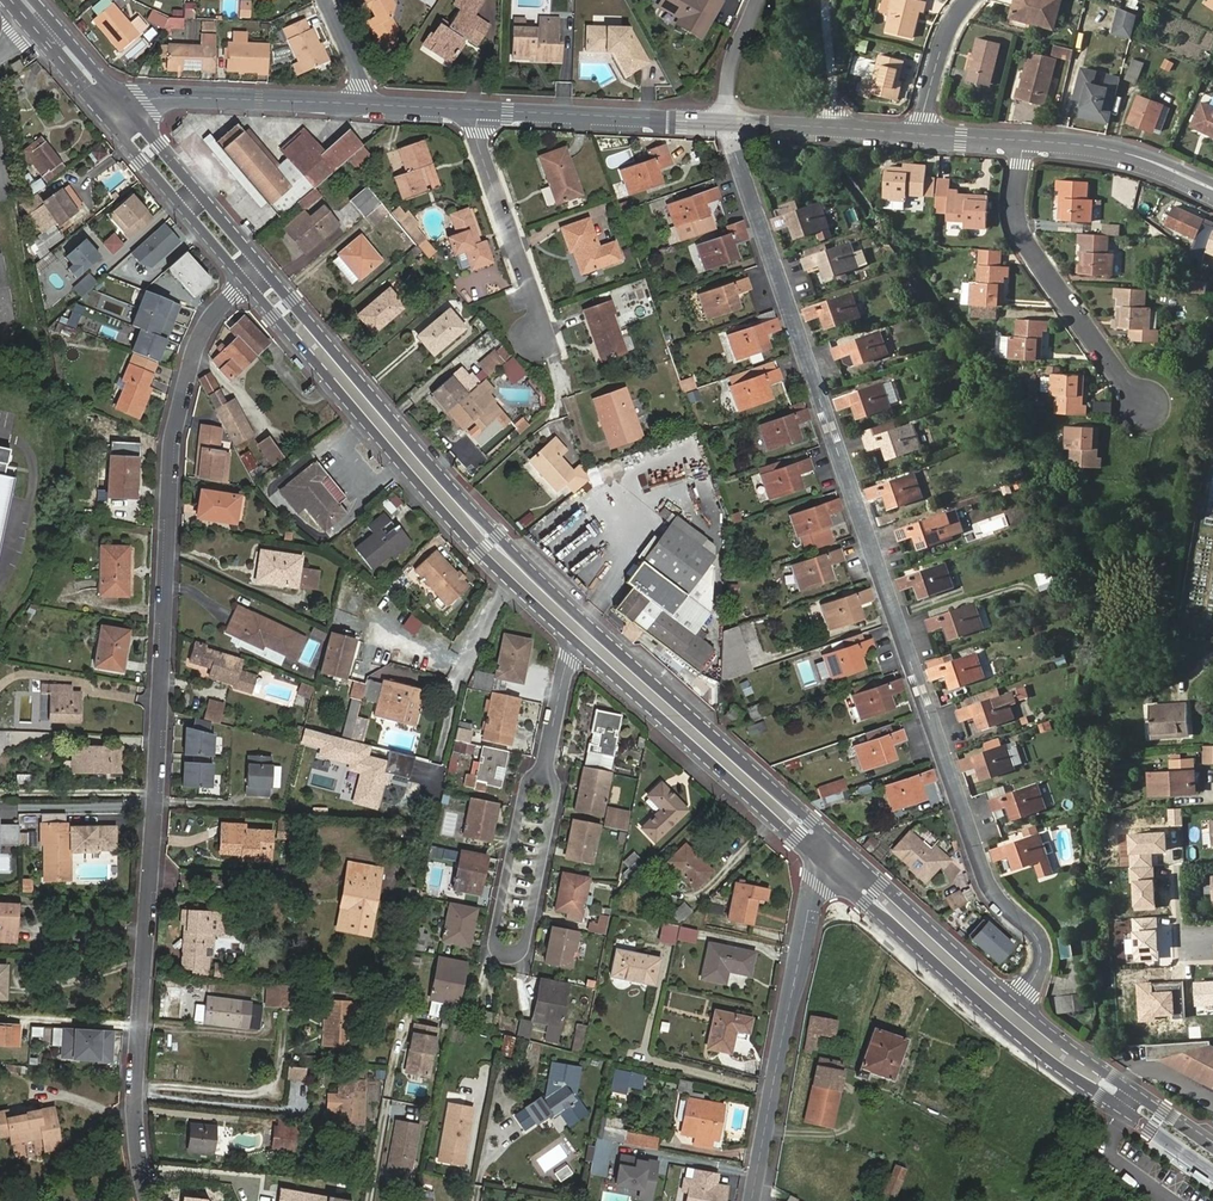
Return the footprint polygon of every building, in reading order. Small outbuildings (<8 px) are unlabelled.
[(370,8),(377,20),(368,25),(377,43),(391,34),(397,31),(390,17),(395,7),(391,0),(367,0),(366,1),(370,8)] [(466,35),(477,42),(489,25),(473,15),(480,5),(471,0),(456,0),(454,3),(461,8),(450,23),(443,18),(432,34),(439,39),(432,48),(450,60),(462,41),(460,35),(462,32),(466,35)] [(713,1),(712,0),(659,0),(656,4),(680,19),(676,26),(696,39),(707,21),(702,18),(708,9),(713,1)] [(889,14),(893,0),(880,0),(877,13),(888,15),(889,14)] [(889,14),(888,15),(884,31),(910,38),(918,11),(922,13),(924,3),(920,2),(913,0),(893,0),(889,14)] [(1056,21),(1062,0),(1017,0),(1012,15),(1032,21),(1034,15),(1056,21)] [(717,3),(713,1),(708,9),(713,12),(717,3)] [(252,3),(243,2),(242,19),(251,19),(252,3)] [(112,5),(94,21),(121,51),(138,35),(129,24),(112,5)] [(1132,28),(1136,15),(1119,8),(1115,24),(1132,28)] [(195,18),(195,11),(187,10),(186,18),(195,18)] [(137,16),(129,24),(138,35),(147,28),(137,16)] [(536,51),(536,56),(536,59),(560,59),(561,42),(556,42),(557,17),(537,16),(536,29),(523,28),(513,28),(512,28),(511,55),(528,56),(528,51),(536,51)] [(161,17),(157,25),(164,29),(168,21),(161,17)] [(513,18),(513,28),(523,28),(524,19),(513,18)] [(302,64),(307,73),(328,62),(313,29),(309,31),(303,20),(285,29),(302,64)] [(217,24),(205,23),(204,32),(216,32),(217,24)] [(1130,37),(1132,28),(1115,24),(1113,32),(1130,37)] [(627,27),(587,26),(587,35),(583,36),(583,51),(604,52),(604,49),(611,50),(610,52),(621,75),(645,63),(627,27)] [(282,31),(277,33),(282,44),(287,42),(282,31)] [(423,42),(432,48),(439,39),(432,34),(430,32),(423,42)] [(393,47),(395,41),(391,34),(377,43),(374,44),(380,54),(393,47)] [(862,51),(864,40),(854,37),(852,48),(862,51)] [(983,74),(990,75),(999,43),(978,37),(968,70),(966,79),(981,83),(983,74)] [(1055,44),(1053,53),(1072,58),(1074,49),(1055,44)] [(170,69),(216,71),(217,49),(171,48),(170,69)] [(268,74),(269,50),(226,49),(226,73),(268,74)] [(1033,51),(1020,99),(1043,105),(1055,58),(1033,51)] [(888,98),(894,74),(899,59),(877,53),(870,78),(860,75),(854,94),(864,97),(866,92),(888,98)] [(1133,60),(1126,79),(1136,82),(1143,63),(1133,60)] [(302,75),(307,73),(302,64),(297,66),(302,75)] [(1118,86),(1120,78),(1109,75),(1106,88),(1093,84),(1097,72),(1083,69),(1075,98),(1085,101),(1081,115),(1109,123),(1118,86)] [(899,76),(894,74),(888,98),(892,100),(899,76)] [(988,85),(990,75),(983,74),(981,83),(988,85)] [(29,95),(19,77),(5,85),(15,103),(29,95)] [(568,92),(568,83),(558,83),(558,92),(568,92)] [(1129,122),(1153,130),(1163,105),(1138,96),(1129,122)] [(1212,135),(1212,108),(1202,103),(1192,126),(1212,135)] [(291,160),(313,186),(361,145),(349,131),(324,152),(309,134),(286,154),(291,160)] [(233,140),(223,149),(270,205),(290,188),(290,187),(277,172),(261,153),(265,149),(261,144),(257,147),(246,136),(243,132),(233,140)] [(251,132),(246,136),(257,147),(261,144),(251,132)] [(218,143),(223,149),(233,140),(228,134),(218,143)] [(29,164),(33,163),(47,181),(64,167),(41,137),(23,150),(23,155),(29,164)] [(424,167),(432,164),(423,140),(399,149),(407,173),(396,177),(404,200),(427,191),(419,169),(424,167)] [(654,170),(659,169),(674,163),(666,144),(650,150),(650,151),(653,159),(644,163),(622,170),(628,190),(658,180),(654,170)] [(101,146),(93,152),(99,160),(107,154),(101,146)] [(362,147),(346,161),(356,173),(372,160),(362,147)] [(564,148),(541,156),(557,202),(581,193),(564,148)] [(282,168),(265,149),(261,153),(277,172),(282,168)] [(650,151),(642,154),(644,163),(653,159),(650,151)] [(291,160),(282,168),(277,172),(290,187),(290,188),(299,198),(300,200),(312,190),(314,188),(313,186),(291,160)] [(440,187),(432,164),(424,167),(432,190),(440,187)] [(884,198),(906,200),(906,199),(906,194),(924,195),(925,176),(926,165),(917,165),(916,169),(887,167),(884,198)] [(664,183),(659,169),(654,170),(658,180),(628,190),(630,194),(664,183)] [(31,172),(20,177),(28,196),(44,187),(38,176),(35,178),(31,172)] [(934,177),(925,176),(924,195),(933,195),(934,177)] [(314,188),(312,190),(317,197),(332,184),(326,177),(314,188)] [(950,180),(938,179),(936,210),(949,211),(948,219),(966,221),(966,226),(986,227),(988,197),(959,194),(959,190),(950,190),(950,180)] [(1057,190),(1062,190),(1060,219),(1091,221),(1092,200),(1088,199),(1088,182),(1058,180),(1057,190)] [(84,206),(69,186),(30,215),(43,233),(58,223),(59,224),(84,206)] [(350,201),(364,217),(382,202),(368,186),(350,201)] [(299,198),(290,188),(270,205),(277,215),(299,198)] [(704,203),(719,198),(715,188),(668,205),(675,225),(704,215),(701,205),(704,203)] [(37,193),(27,201),(31,211),(43,202),(37,193)] [(638,193),(616,200),(620,213),(642,205),(638,193)] [(146,212),(132,195),(109,214),(123,231),(132,223),(138,231),(150,220),(145,213),(146,212)] [(905,208),(906,200),(884,198),(884,207),(905,208)] [(382,202),(364,217),(372,227),(390,212),(382,203),(382,202)] [(709,217),(704,203),(701,205),(704,215),(675,225),(677,228),(709,217)] [(821,203),(773,220),(777,230),(791,224),(795,223),(799,233),(828,223),(821,203)] [(1203,262),(1212,233),(1212,226),(1205,223),(1206,221),(1175,206),(1166,224),(1197,239),(1192,254),(1203,262)] [(306,252),(338,224),(324,208),(310,219),(304,213),(286,229),(306,252)] [(473,268),(491,261),(485,242),(480,244),(467,210),(452,216),(459,235),(449,238),(454,255),(466,250),(473,268)] [(397,220),(416,243),(423,237),(404,214),(397,220)] [(714,231),(709,217),(677,228),(682,242),(714,231)] [(581,273),(620,259),(614,243),(599,248),(588,219),(562,229),(570,252),(573,251),(581,273)] [(795,223),(791,224),(796,238),(829,226),(828,223),(799,233),(795,223)] [(151,267),(180,241),(164,224),(131,253),(141,263),(151,267)] [(1121,235),(1121,224),(1102,224),(1102,234),(1121,235)] [(55,226),(41,237),(49,247),(63,237),(55,226)] [(734,244),(748,239),(745,230),(697,245),(704,265),(734,255),(731,245),(734,244)] [(112,233),(101,245),(112,255),(123,244),(112,233)] [(330,259),(353,286),(383,260),(360,233),(330,259)] [(1109,235),(1080,234),(1079,244),(1083,244),(1081,272),(1113,274),(1114,253),(1108,253),(1109,235)] [(99,258),(84,241),(66,258),(73,266),(68,270),(76,279),(99,258)] [(818,254),(801,260),(804,270),(820,264),(824,263),(828,273),(857,262),(851,243),(826,251),(825,248),(817,251),(818,254)] [(734,255),(704,265),(706,269),(739,258),(734,244),(731,245),(734,255)] [(417,257),(423,252),(418,245),(411,251),(417,257)] [(855,251),(860,266),(867,264),(862,249),(855,251)] [(972,282),(971,304),(974,304),(999,306),(1002,306),(1005,276),(1009,276),(1009,266),(1000,266),(1001,251),(979,250),(977,282),(972,282)] [(178,279),(194,297),(209,283),(209,277),(186,251),(167,268),(178,279)] [(13,319),(1,254),(0,254),(0,322),(13,319)] [(859,266),(857,262),(828,273),(824,263),(820,264),(826,278),(859,266)] [(162,272),(173,284),(178,279),(167,268),(162,272)] [(81,298),(96,284),(88,275),(73,289),(81,298)] [(736,294),(749,289),(746,279),(699,295),(705,315),(735,305),(732,294),(736,294)] [(1200,293),(1200,281),(1187,281),(1186,292),(1200,293)] [(1132,329),(1131,341),(1157,342),(1157,330),(1149,330),(1150,308),(1145,307),(1146,290),(1116,288),(1115,298),(1119,298),(1118,328),(1132,329)] [(373,331),(404,306),(389,289),(359,315),(373,331)] [(172,321),(179,304),(145,291),(138,308),(172,321)] [(852,293),(804,309),(807,319),(822,314),(826,312),(830,324),(859,313),(852,293)] [(740,307),(736,294),(732,294),(735,305),(705,315),(707,319),(740,307)] [(615,313),(611,302),(585,311),(602,359),(625,351),(611,314),(615,313)] [(999,306),(974,304),(973,315),(998,316),(999,306)] [(165,339),(172,321),(138,308),(131,325),(142,329),(165,339)] [(465,327),(449,310),(419,336),(434,353),(465,327)] [(760,322),(774,317),(772,311),(758,316),(760,322)] [(860,316),(859,313),(830,324),(826,312),(822,314),(827,328),(860,316)] [(238,336),(256,355),(269,343),(243,316),(230,328),(238,336)] [(765,334),(779,329),(776,319),(729,336),(735,356),(765,345),(761,335),(765,334)] [(1011,338),(1010,359),(1041,360),(1043,330),(1047,330),(1048,321),(1018,319),(1016,337),(1011,336),(1011,338)] [(157,361),(165,339),(142,329),(131,351),(157,361)] [(880,331),(832,348),(836,358),(843,356),(851,353),(854,352),(858,361),(887,351),(880,331)] [(765,345),(735,356),(737,359),(770,348),(765,334),(761,335),(765,345)] [(220,369),(229,379),(230,380),(256,355),(238,336),(225,349),(220,345),(216,349),(221,353),(213,361),(220,369)] [(1004,337),(1002,358),(1010,359),(1011,338),(1004,337)] [(488,372),(504,360),(496,350),(480,361),(488,372)] [(854,363),(858,361),(854,352),(851,353),(843,356),(845,362),(854,363)] [(488,372),(491,375),(501,367),(510,359),(509,357),(504,360),(488,372)] [(524,376),(510,359),(501,367),(514,384),(524,376)] [(138,417),(146,398),(142,397),(147,386),(152,375),(130,365),(121,384),(120,388),(123,390),(115,408),(138,417)] [(767,385),(781,379),(778,370),(731,387),(738,406),(766,396),(764,386),(767,385)] [(433,393),(449,411),(474,389),(458,371),(433,393)] [(211,373),(198,380),(214,408),(226,402),(211,373)] [(1058,396),(1056,412),(1087,414),(1087,405),(1083,404),(1085,375),(1053,373),(1051,395),(1058,396)] [(686,379),(678,381),(682,393),(689,391),(686,379)] [(883,383),(835,400),(839,409),(853,404),(857,403),(860,413),(890,403),(883,383)] [(474,389),(449,411),(463,428),(474,419),(480,414),(487,423),(503,410),(489,394),(487,395),(479,385),(474,389)] [(766,396),(738,406),(740,410),(771,399),(767,385),(764,386),(766,396)] [(142,397),(146,398),(151,388),(147,386),(142,397)] [(612,446),(641,436),(625,390),(595,400),(612,446)] [(692,402),(701,398),(699,390),(690,394),(692,402)] [(226,402),(214,408),(234,445),(253,434),(233,398),(226,402)] [(791,414),(807,409),(804,401),(791,406),(789,407),(791,414)] [(1093,412),(1112,412),(1112,403),(1093,402),(1093,412)] [(892,406),(890,403),(860,413),(857,403),(853,404),(858,418),(892,406)] [(795,424),(810,419),(807,409),(791,414),(759,425),(766,445),(795,436),(792,426),(795,424)] [(480,414),(474,419),(482,428),(487,423),(480,414)] [(510,424),(519,434),(529,425),(520,415),(510,424)] [(892,421),(861,431),(865,440),(895,430),(896,430),(892,421)] [(800,438),(795,424),(792,426),(795,436),(766,445),(767,449),(800,438)] [(895,430),(865,440),(868,450),(883,445),(886,443),(890,453),(920,444),(912,424),(896,430),(895,430)] [(1101,458),(1097,458),(1099,428),(1068,426),(1066,447),(1073,447),(1072,465),(1101,467),(1101,458)] [(715,438),(713,433),(705,436),(706,441),(715,438)] [(203,448),(199,478),(220,482),(223,452),(219,451),(221,439),(202,436),(200,448),(203,448)] [(268,437),(257,445),(273,465),(283,457),(268,437)] [(566,481),(576,492),(589,481),(585,469),(583,463),(573,472),(558,456),(565,449),(555,439),(531,460),(557,489),(566,481)] [(921,447),(920,444),(890,453),(886,443),(883,445),(888,458),(921,447)] [(481,446),(469,457),(480,469),(492,458),(481,446)] [(11,478),(2,476),(7,450),(0,448),(0,529),(11,478)] [(249,451),(240,456),(252,479),(265,471),(262,465),(259,467),(249,451)] [(108,496),(135,498),(138,457),(110,455),(108,496)] [(782,459),(759,468),(762,475),(785,467),(782,459)] [(798,474),(813,469),(809,459),(785,467),(762,475),(768,495),(798,485),(794,475),(798,474)] [(326,531),(348,512),(340,503),(323,482),(330,476),(316,461),(288,485),(281,491),(298,512),(306,506),(326,531)] [(268,490),(282,478),(277,469),(261,480),(268,490)] [(1012,480),(1023,477),(1021,470),(1010,473),(1012,480)] [(798,485),(768,495),(770,499),(802,488),(798,474),(794,475),(798,485)] [(914,474),(867,490),(870,500),(884,495),(888,494),(891,503),(921,493),(914,474)] [(347,497),(330,476),(323,482),(340,503),(347,497)] [(201,491),(197,517),(235,522),(239,496),(201,491)] [(381,502),(391,514),(396,509),(396,508),(402,503),(392,492),(381,502)] [(922,496),(921,493),(891,503),(888,494),(884,495),(889,508),(922,496)] [(827,514),(841,510),(838,500),(791,516),(798,536),(827,526),(824,515),(827,514)] [(668,523),(673,517),(663,508),(658,514),(668,523)] [(944,514),(896,530),(899,540),(914,535),(918,534),(921,544),(951,534),(963,530),(956,510),(944,514)] [(742,520),(739,512),(729,516),(732,524),(742,520)] [(523,529),(533,519),(528,513),(517,522),(523,529)] [(393,557),(412,542),(398,527),(386,536),(381,531),(391,522),(385,514),(368,528),(375,536),(356,551),(374,573),(393,557)] [(832,528),(827,514),(824,515),(827,526),(798,536),(799,539),(832,528)] [(670,524),(642,562),(678,588),(686,594),(714,557),(670,524)] [(918,534),(914,535),(919,549),(952,537),(951,534),(921,544),(918,534)] [(414,545),(412,542),(393,557),(396,561),(414,545)] [(100,595),(127,595),(128,547),(101,546),(100,595)] [(272,567),(270,582),(298,586),(301,567),(302,556),(262,550),(260,565),(272,567)] [(448,570),(451,566),(444,559),(436,550),(416,571),(424,579),(450,605),(470,586),(462,578),(459,581),(448,570)] [(829,565),(843,560),(839,550),(792,566),(799,586),(829,576),(826,566),(829,565)] [(637,568),(673,594),(678,588),(642,562),(637,568)] [(945,563),(897,580),(901,590),(916,584),(920,583),(923,593),(952,583),(945,563)] [(258,581),(270,582),(272,567),(260,565),(258,581)] [(833,578),(829,565),(826,566),(829,576),(799,586),(800,590),(833,578)] [(458,573),(451,566),(448,570),(459,581),(462,578),(464,576),(460,571),(458,573)] [(321,571),(301,567),(298,586),(318,589),(321,571)] [(673,594),(637,568),(626,583),(633,588),(647,598),(662,609),(673,594)] [(1041,590),(1057,585),(1052,569),(1036,574),(1041,590)] [(734,582),(728,581),(728,596),(733,596),(738,593),(739,586),(734,582)] [(920,583),(916,584),(920,598),(953,586),(952,583),(923,593),(920,583)] [(387,585),(383,593),(393,598),(397,590),(387,585)] [(706,633),(699,628),(695,633),(662,609),(647,598),(633,588),(616,609),(630,621),(645,631),(697,672),(714,649),(702,639),(706,633)] [(686,594),(678,588),(673,594),(662,609),(695,633),(699,628),(710,612),(686,594)] [(858,604),(873,599),(869,589),(822,606),(829,626),(858,616),(855,605),(858,604)] [(299,630),(237,603),(225,631),(263,648),(264,644),(288,655),(299,630)] [(975,603),(927,620),(931,630),(945,625),(949,624),(953,634),(982,623),(975,603)] [(858,616),(829,626),(830,629),(863,618),(858,604),(855,605),(858,616)] [(510,614),(502,610),(497,620),(506,623),(510,614)] [(403,627),(413,634),(422,622),(412,615),(403,627)] [(949,624),(945,625),(950,638),(983,627),(982,623),(953,634),(949,624)] [(95,666),(121,670),(128,631),(102,626),(95,666)] [(719,683),(753,671),(738,626),(722,632),(719,683)] [(342,636),(332,633),(322,672),(332,675),(331,678),(348,682),(349,678),(346,678),(355,640),(358,640),(359,637),(343,633),(342,636)] [(860,654),(874,649),(871,640),(864,642),(861,633),(843,640),(846,648),(824,656),(831,675),(860,665),(857,655),(860,654)] [(522,682),(523,674),(516,673),(518,661),(526,663),(530,641),(504,636),(501,651),(504,651),(503,657),(500,657),(498,666),(497,666),(496,670),(497,671),(496,677),(507,680),(522,682)] [(212,668),(209,677),(235,684),(234,689),(252,695),(253,694),(257,678),(257,677),(239,672),(242,659),(204,648),(205,644),(196,642),(190,661),(212,668)] [(954,652),(926,662),(929,670),(957,660),(954,652)] [(957,660),(929,670),(932,679),(946,674),(950,673),(954,683),(983,674),(976,653),(957,660)] [(1059,665),(1070,662),(1067,653),(1056,657),(1059,665)] [(860,665),(831,675),(832,679),(864,668),(860,654),(857,655),(860,665)] [(516,673),(523,674),(526,663),(518,661),(516,673)] [(468,684),(467,687),(490,692),(493,677),(494,674),(474,670),(468,684)] [(950,673),(946,674),(951,688),(985,676),(983,674),(954,683),(950,673)] [(493,677),(490,692),(493,693),(503,695),(507,680),(496,677),(493,677)] [(266,681),(257,678),(253,694),(261,696),(266,681)] [(416,726),(424,691),(383,680),(374,716),(416,726)] [(889,694),(904,689),(901,680),(853,695),(860,716),(889,706),(885,695),(889,694)] [(744,695),(753,692),(749,682),(740,684),(744,695)] [(315,686),(306,684),(303,693),(312,695),(315,686)] [(349,701),(361,704),(365,687),(354,684),(349,701)] [(42,690),(50,690),(50,721),(79,721),(80,692),(71,692),(71,686),(42,685),(42,690)] [(503,695),(493,693),(491,703),(493,704),(492,710),(490,710),(487,719),(486,719),(485,722),(487,723),(486,727),(497,729),(497,732),(511,735),(512,727),(505,725),(507,714),(515,715),(518,698),(503,695)] [(894,708),(889,694),(885,695),(889,706),(860,716),(861,719),(894,708)] [(1006,694),(958,710),(962,720),(976,715),(980,714),(984,724),(1013,714),(1006,694)] [(752,721),(765,716),(759,703),(746,709),(752,721)] [(1150,705),(1151,737),(1189,734),(1187,703),(1150,705)] [(724,716),(734,723),(742,713),(732,705),(724,716)] [(210,708),(207,720),(211,721),(221,724),(224,712),(210,708)] [(587,751),(613,756),(615,750),(617,750),(617,746),(616,745),(618,736),(615,736),(616,730),(619,731),(622,715),(596,709),(591,732),(599,734),(597,745),(589,743),(587,751)] [(1014,717),(1013,714),(984,724),(980,714),(976,715),(981,728),(1014,717)] [(186,727),(185,754),(185,755),(194,755),(193,762),(184,762),(183,786),(211,787),(212,764),(209,764),(209,756),(213,756),(214,735),(211,734),(211,721),(207,720),(195,717),(192,729),(186,727)] [(368,721),(357,718),(351,741),(363,744),(368,721)] [(750,723),(747,724),(750,735),(769,728),(765,718),(750,723)] [(1050,728),(1047,720),(1040,723),(1043,730),(1050,728)] [(890,734),(887,725),(866,733),(868,741),(890,734)] [(304,728),(301,741),(323,746),(326,734),(304,728)] [(891,745),(905,740),(902,730),(890,734),(868,741),(855,746),(862,767),(891,757),(887,746),(891,745)] [(509,743),(511,735),(497,732),(495,732),(494,740),(509,743)] [(339,737),(326,734),(323,746),(337,749),(339,737)] [(645,747),(647,738),(639,736),(637,746),(645,747)] [(989,750),(960,760),(963,770),(978,765),(981,764),(985,775),(1013,765),(1008,747),(1007,744),(1004,745),(1001,736),(986,741),(989,750)] [(452,745),(451,749),(459,751),(461,741),(453,739),(452,745)] [(1018,744),(1008,747),(1013,765),(1016,764),(1024,762),(1018,744)] [(891,757),(862,767),(863,770),(896,758),(891,745),(887,746),(891,757)] [(507,751),(482,746),(480,756),(483,757),(482,762),(479,762),(477,771),(475,771),(475,775),(476,776),(475,780),(486,782),(486,785),(501,787),(502,779),(495,778),(497,766),(504,768),(507,751)] [(62,762),(62,771),(122,771),(121,747),(73,748),(73,762),(62,762)] [(584,767),(610,773),(611,766),(613,756),(587,751),(584,767)] [(270,786),(272,765),(270,765),(271,755),(249,754),(247,794),(268,796),(269,786),(270,786)] [(353,801),(376,807),(387,763),(366,757),(353,801)] [(798,757),(784,761),(788,772),(801,767),(798,757)] [(1191,771),(1195,771),(1195,760),(1172,762),(1172,771),(1151,772),(1152,795),(1174,794),(1174,790),(1192,788),(1191,771)] [(1016,764),(1013,765),(985,775),(981,764),(978,765),(982,779),(1017,768),(1016,764)] [(609,783),(610,773),(584,767),(577,804),(592,807),(593,805),(603,807),(604,803),(606,803),(606,799),(605,799),(607,790),(608,790),(610,783),(609,783)] [(461,786),(474,788),(475,780),(476,776),(475,775),(475,771),(464,769),(461,786)] [(920,785),(935,780),(932,770),(884,786),(891,807),(921,797),(918,786),(920,785)] [(1196,793),(1195,771),(1191,771),(1192,788),(1174,790),(1174,794),(1196,793)] [(628,806),(633,806),(639,779),(634,778),(628,806)] [(819,787),(823,798),(848,789),(844,778),(819,787)] [(486,782),(475,780),(474,788),(485,790),(486,785),(486,782)] [(655,841),(687,810),(661,783),(648,796),(661,809),(642,828),(655,841)] [(1038,784),(990,800),(993,810),(1008,805),(1010,804),(1014,814),(1045,804),(1039,787),(1038,784)] [(1048,784),(1039,787),(1045,804),(1054,801),(1048,784)] [(926,799),(920,785),(918,786),(921,797),(891,807),(892,811),(926,799)] [(482,802),(472,800),(470,810),(468,810),(467,815),(469,815),(467,825),(466,825),(465,829),(466,829),(465,833),(476,835),(475,837),(490,840),(491,832),(484,831),(486,819),(494,821),(497,805),(482,802)] [(592,807),(577,804),(575,812),(590,815),(592,807)] [(1010,804),(1008,805),(1012,818),(1046,807),(1045,804),(1014,814),(1010,804)] [(601,818),(603,807),(593,805),(592,807),(590,815),(601,818)] [(605,826),(626,831),(628,813),(609,809),(605,826)] [(63,824),(63,812),(40,812),(40,825),(63,824)] [(21,822),(0,821),(0,814),(0,842),(21,843),(21,822)] [(289,840),(291,818),(278,817),(277,839),(289,840)] [(600,826),(573,820),(571,837),(578,839),(576,850),(568,849),(566,857),(582,860),(583,857),(593,860),(596,842),(594,842),(595,835),(597,836),(600,826)] [(241,854),(241,860),(270,862),(272,831),(245,829),(245,824),(222,823),(220,853),(241,854)] [(44,844),(44,880),(67,880),(67,859),(64,859),(64,854),(70,854),(70,853),(70,845),(83,845),(83,853),(98,853),(98,851),(116,851),(117,826),(100,826),(95,831),(88,831),(84,826),(70,826),(70,824),(63,824),(40,825),(40,844),(44,844)] [(912,860),(909,863),(925,877),(939,862),(944,866),(951,859),(936,844),(931,849),(910,829),(893,849),(901,856),(904,854),(912,860)] [(620,841),(625,842),(627,833),(620,831),(618,841),(620,841)] [(1040,834),(991,850),(994,860),(1009,855),(1013,854),(1016,864),(1037,857),(1039,861),(1035,862),(1038,872),(1050,868),(1040,834)] [(669,861),(695,888),(711,870),(685,845),(669,861)] [(443,848),(430,846),(429,853),(442,856),(443,848)] [(472,854),(461,852),(459,862),(462,863),(461,869),(458,868),(456,878),(454,877),(453,881),(455,882),(454,886),(465,888),(464,890),(480,893),(481,884),(474,883),(476,872),(483,873),(486,857),(472,854)] [(901,856),(909,863),(912,860),(904,854),(901,856)] [(1013,854),(1009,855),(1014,870),(1035,862),(1039,861),(1037,857),(1016,864),(1013,854)] [(1008,858),(1001,860),(1006,874),(1013,872),(1008,858)] [(370,914),(379,869),(350,863),(341,905),(342,906),(338,928),(369,934),(372,915),(370,914)] [(623,874),(629,881),(641,871),(634,863),(623,874)] [(481,884),(483,873),(476,872),(474,883),(481,884)] [(587,889),(589,878),(563,873),(560,890),(567,891),(565,902),(558,901),(556,909),(568,911),(566,921),(579,923),(583,908),(585,908),(586,904),(584,903),(586,895),(583,894),(584,888),(587,889)] [(21,880),(21,892),(31,893),(32,880),(21,880)] [(971,881),(961,887),(968,900),(979,895),(977,893),(973,885),(971,881)] [(728,919),(751,924),(757,899),(765,901),(768,888),(736,882),(728,919)] [(947,895),(954,908),(968,900),(961,887),(947,895)] [(560,890),(558,901),(565,902),(567,891),(560,890)] [(670,915),(679,925),(692,913),(683,903),(670,915)] [(9,941),(10,913),(16,913),(17,905),(0,904),(0,940),(9,941)] [(461,906),(451,904),(448,914),(451,915),(450,920),(447,920),(446,929),(444,929),(443,933),(445,934),(444,937),(454,940),(454,942),(469,945),(470,937),(463,936),(465,924),(472,926),(476,909),(461,906)] [(183,955),(204,956),(206,932),(221,933),(223,912),(182,910),(181,922),(184,923),(183,955)] [(588,931),(605,934),(609,916),(601,914),(600,917),(599,922),(590,921),(588,931)] [(1013,945),(997,930),(983,918),(974,928),(989,940),(1005,954),(1013,945)] [(679,925),(662,922),(659,941),(675,944),(676,938),(679,925)] [(578,930),(553,925),(550,942),(557,943),(555,955),(548,954),(546,962),(560,965),(561,963),(571,965),(572,960),(574,960),(575,957),(573,957),(575,947),(572,946),(573,940),(576,941),(578,930)] [(699,930),(679,925),(676,938),(696,942),(699,930)] [(424,951),(426,928),(414,927),(411,950),(424,951)] [(1059,936),(1063,959),(1073,957),(1069,934),(1059,936)] [(550,942),(548,954),(555,955),(557,943),(550,942)] [(749,975),(754,952),(709,943),(702,978),(725,982),(728,970),(749,975)] [(656,985),(661,958),(617,949),(612,976),(656,985)] [(203,968),(204,956),(183,955),(182,967),(203,968)] [(451,959),(440,957),(437,973),(439,973),(438,979),(436,979),(434,988),(432,988),(431,992),(433,992),(432,999),(442,1001),(443,1001),(457,1003),(459,996),(450,994),(453,983),(461,984),(465,962),(451,959)] [(513,980),(515,972),(504,970),(503,978),(513,980)] [(565,1000),(568,983),(557,981),(542,978),(538,1001),(545,1002),(543,1013),(535,1012),(534,1020),(537,1021),(559,1025),(560,1019),(562,1019),(563,1016),(561,1015),(563,1005),(561,1005),(562,999),(565,1000)] [(586,987),(595,989),(597,981),(587,979),(586,987)] [(197,1001),(207,997),(205,987),(194,990),(197,1001)] [(277,1010),(279,989),(266,988),(264,1009),(277,1010)] [(296,992),(279,989),(277,1010),(293,1011),(296,992)] [(1063,1014),(1079,1012),(1077,995),(1062,996),(1063,1014)] [(207,997),(205,1012),(204,1022),(247,1027),(250,1002),(207,997)] [(439,1018),(442,1001),(432,999),(428,1016),(439,1018)] [(324,1045),(347,1047),(350,1008),(328,1006),(326,1026),(324,1045)] [(204,1022),(205,1012),(195,1011),(194,1021),(204,1022)] [(486,1029),(493,1031),(496,1014),(486,1011),(483,1029),(486,1029)] [(729,1051),(731,1043),(735,1029),(748,1032),(750,1018),(716,1011),(710,1035),(708,1047),(729,1051)] [(815,1048),(818,1035),(833,1037),(837,1019),(811,1015),(805,1047),(805,1050),(810,1051),(810,1048),(815,1048)] [(532,1022),(523,1020),(520,1035),(529,1037),(532,1022)] [(558,1034),(559,1025),(537,1021),(536,1025),(536,1027),(543,1028),(542,1031),(558,1034)] [(21,1025),(0,1024),(0,1044),(20,1045),(21,1025)] [(577,1030),(572,1049),(583,1052),(588,1026),(580,1024),(580,1025),(578,1026),(578,1030),(577,1030)] [(346,1053),(347,1047),(324,1045),(326,1026),(321,1025),(319,1050),(346,1053)] [(428,1077),(437,1030),(414,1025),(406,1072),(428,1077)] [(111,1060),(113,1028),(63,1026),(62,1055),(74,1056),(99,1058),(99,1059),(111,1060)] [(41,1037),(42,1028),(30,1027),(30,1036),(41,1037)] [(893,1080),(907,1039),(874,1028),(857,1075),(866,1079),(869,1072),(893,1080)] [(493,1031),(486,1029),(483,1048),(494,1050),(497,1032),(493,1031)] [(502,1035),(499,1054),(511,1056),(514,1037),(502,1035)] [(1148,1044),(1149,1060),(1159,1060),(1212,1088),(1212,1048),(1210,1046),(1210,1041),(1148,1044)] [(805,1120),(831,1126),(844,1062),(818,1057),(805,1120)] [(557,1106),(560,1110),(568,1122),(585,1111),(574,1095),(578,1070),(553,1064),(546,1098),(541,1102),(537,1098),(526,1105),(536,1120),(545,1113),(557,1106)] [(303,1080),(304,1068),(289,1067),(288,1078),(303,1080)] [(613,1089),(623,1092),(627,1074),(616,1072),(613,1089)] [(677,1091),(690,1094),(693,1083),(679,1080),(677,1091)] [(367,1086),(342,1083),(340,1097),(339,1111),(336,1111),(335,1125),(363,1128),(367,1086)] [(339,1111),(340,1097),(330,1096),(328,1110),(332,1110),(336,1111),(339,1111)] [(679,1097),(674,1121),(680,1123),(686,1098),(679,1097)] [(688,1098),(681,1134),(696,1137),(695,1145),(711,1147),(713,1139),(718,1141),(724,1105),(688,1098)] [(446,1132),(442,1131),(439,1150),(464,1154),(473,1108),(448,1104),(443,1126),(447,1126),(446,1132)] [(522,1128),(536,1120),(526,1105),(513,1114),(522,1128)] [(548,1118),(560,1110),(557,1106),(545,1113),(548,1118)] [(27,1111),(27,1114),(7,1118),(6,1110),(0,1111),(0,1136),(10,1135),(11,1143),(42,1137),(45,1150),(61,1147),(53,1107),(27,1111)] [(551,1119),(558,1132),(565,1128),(558,1115),(551,1119)] [(409,1175),(419,1124),(397,1120),(388,1171),(409,1175)] [(216,1126),(192,1124),(189,1150),(214,1152),(216,1126)] [(276,1148),(294,1150),(296,1127),(278,1126),(276,1148)] [(605,1126),(602,1139),(611,1140),(624,1143),(627,1130),(605,1126)] [(627,1130),(624,1143),(651,1148),(654,1134),(627,1130)] [(602,1139),(597,1138),(595,1145),(590,1175),(599,1177),(604,1177),(611,1140),(602,1139)] [(461,1171),(464,1154),(439,1150),(436,1166),(461,1171)] [(650,1199),(657,1161),(647,1159),(646,1161),(638,1159),(638,1157),(621,1154),(616,1183),(641,1188),(639,1197),(650,1199)] [(553,1172),(558,1182),(572,1175),(567,1165),(553,1172)] [(891,1175),(903,1180),(907,1170),(895,1165),(891,1175)] [(727,1188),(720,1187),(719,1191),(714,1190),(717,1173),(695,1169),(693,1182),(684,1180),(682,1192),(688,1193),(686,1200),(724,1200),(727,1188)] [(886,1186),(881,1197),(891,1200),(894,1200),(903,1180),(891,1175),(886,1186)] [(352,1200),(280,1189),(278,1200),(352,1200)]
